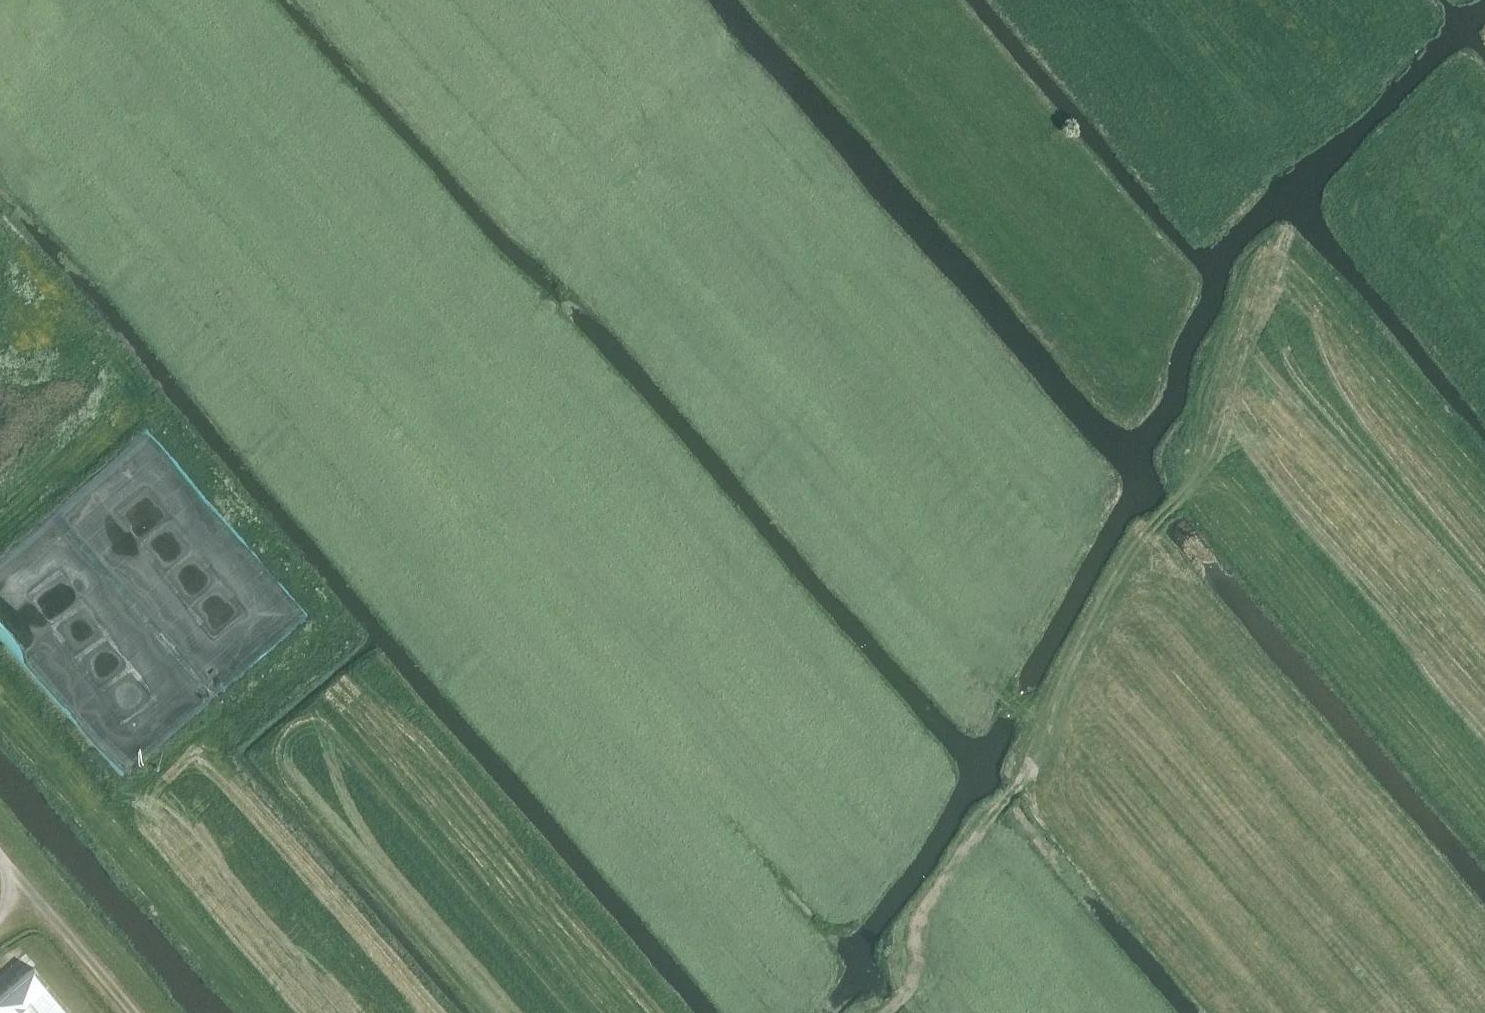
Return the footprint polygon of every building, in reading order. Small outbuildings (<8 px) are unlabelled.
[(34,967),(0,995),(0,1012),(73,1012),(34,967)]
